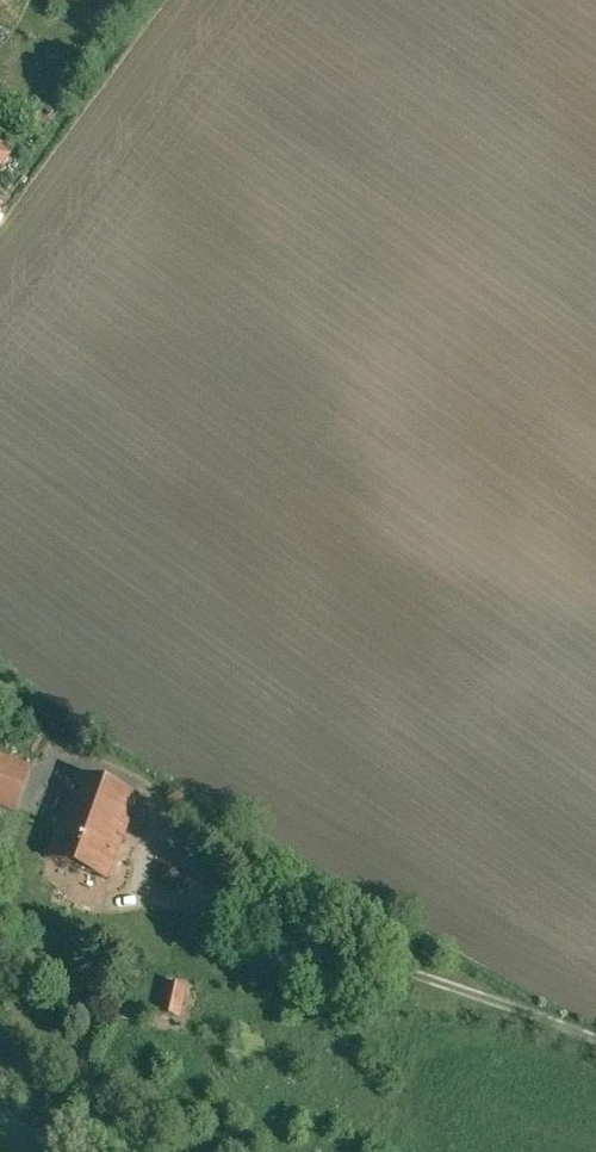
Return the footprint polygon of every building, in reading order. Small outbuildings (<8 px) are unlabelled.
[(56,106),(45,98),(39,106),(50,114),(56,106)] [(0,151),(0,168),(8,158),(0,151)] [(33,770),(0,758),(0,808),(17,814),(33,770)] [(105,888),(139,804),(76,779),(42,863),(105,888)] [(178,1019),(186,987),(167,982),(159,1014),(178,1019)]
